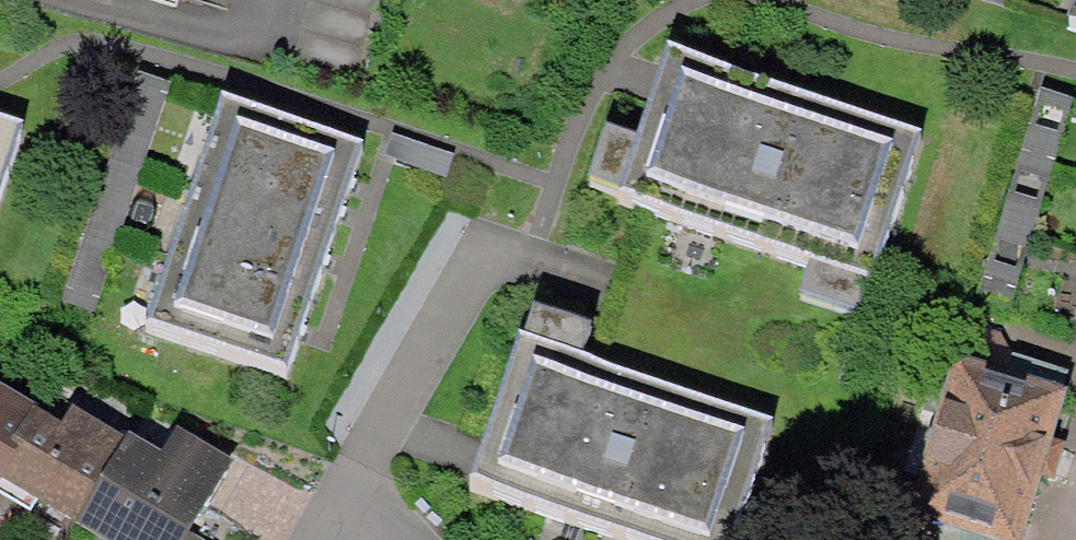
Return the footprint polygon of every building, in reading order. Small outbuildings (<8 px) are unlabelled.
[(1066,15),(1075,18),(1075,0),(1070,0),(1066,15)] [(612,150),(593,204),(814,280),(803,313),(861,333),(923,155),(676,70),(644,162),(612,150)] [(170,95),(137,84),(61,309),(94,320),(170,95)] [(1075,115),(1036,103),(973,309),(1013,321),(1075,115)] [(366,164),(224,115),(146,341),(288,390),(366,164)] [(0,131),(0,210),(22,139),(0,131)] [(541,331),(531,359),(525,354),(475,499),(595,539),(737,539),(770,443),(589,381),(600,351),(541,331)] [(958,380),(915,538),(922,539),(1034,539),(1075,385),(1075,382),(1019,367),(1011,394),(958,380)] [(33,404),(34,402),(0,381),(0,481),(2,477),(20,447),(10,441),(33,404)] [(74,521),(126,436),(73,404),(62,422),(33,404),(10,441),(20,447),(2,477),(74,521)] [(129,430),(126,436),(74,521),(106,539),(183,539),(188,531),(232,460),(176,427),(162,450),(129,430)] [(188,531),(183,539),(203,539),(188,531)]
